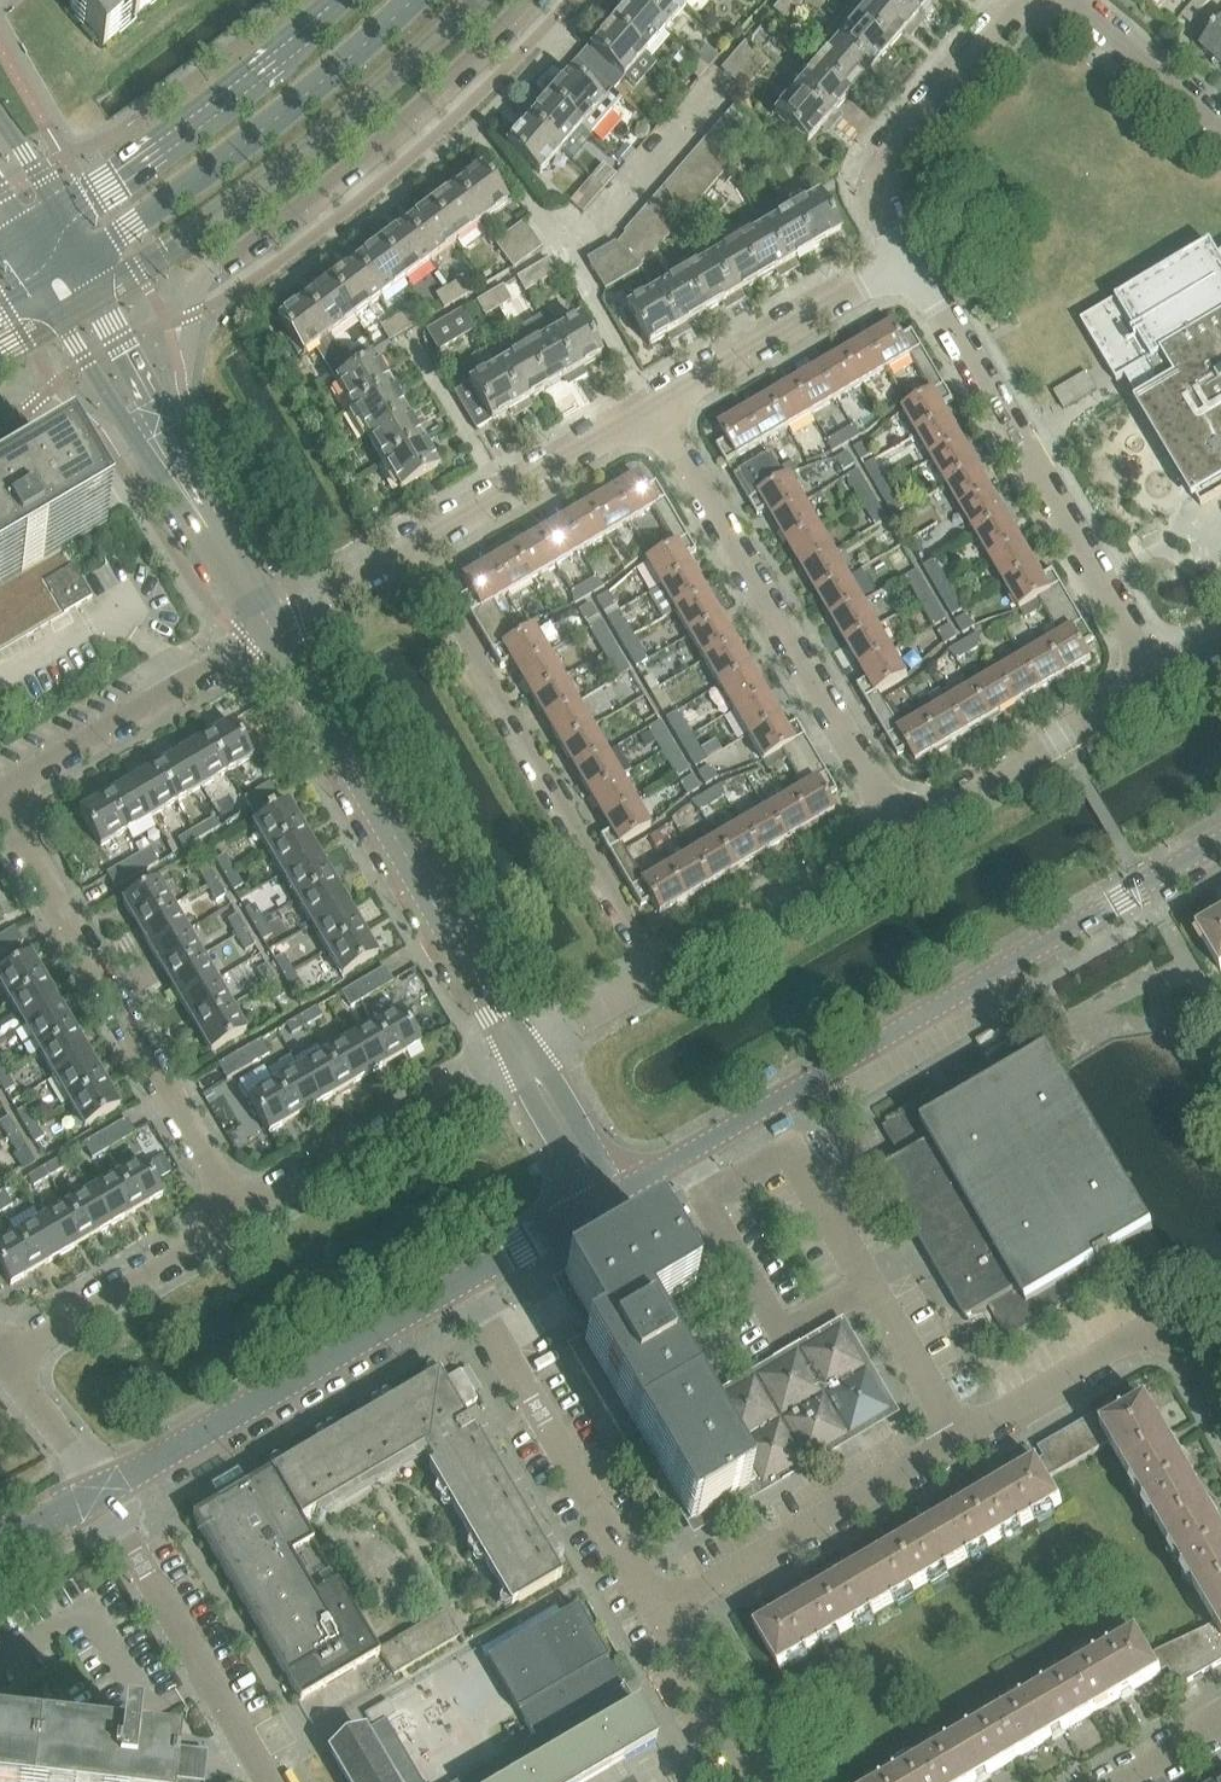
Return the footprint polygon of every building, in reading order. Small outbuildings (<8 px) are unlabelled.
[(74,4),(69,9),(104,47),(157,0),(70,0),(74,4)] [(676,0),(629,0),(629,1),(665,32),(686,9),(676,0)] [(686,9),(693,0),(676,0),(686,9)] [(784,0),(774,11),(786,21),(796,10),(784,0)] [(796,10),(804,0),(784,0),(796,10)] [(856,22),(889,50),(910,26),(879,0),(875,0),(856,22)] [(927,0),(879,0),(910,26),(930,2),(927,0)] [(1205,8),(1212,0),(1197,0),(1196,1),(1205,8)] [(612,27),(644,56),(665,32),(629,1),(622,8),(626,11),(612,27)] [(1205,8),(1196,1),(1183,16),(1191,24),(1205,8)] [(889,50),(856,22),(836,45),(869,74),(889,50)] [(1201,49),(1220,66),(1220,26),(1201,49)] [(585,68),(613,92),(624,79),(644,56),(612,27),(591,51),(595,56),(585,68)] [(757,54),(746,44),(745,43),(721,71),(733,81),(757,54)] [(815,69),(848,98),(869,74),(836,45),(815,69)] [(706,47),(696,59),(709,70),(719,59),(706,47)] [(733,81),(743,90),(745,91),(769,64),(757,54),(733,81)] [(699,81),(709,70),(696,59),(686,70),(699,81)] [(548,100),(581,129),(603,104),(613,92),(585,68),(574,80),(570,76),(548,100)] [(828,121),(836,112),(848,98),(815,69),(795,93),(828,121)] [(807,145),(828,121),(795,93),(774,117),(807,145)] [(524,120),(561,152),(581,129),(548,100),(534,117),(530,114),(524,120)] [(726,116),(754,140),(764,128),(737,104),(726,116)] [(716,128),(743,152),(754,140),(726,116),(716,128)] [(561,152),(524,120),(517,129),(521,132),(507,148),(539,176),(561,152)] [(706,139),(733,163),(743,152),(716,128),(706,139)] [(696,151),(723,175),(733,163),(706,139),(696,151)] [(625,167),(636,154),(626,146),(615,158),(625,167)] [(686,163),(713,187),(723,175),(696,151),(686,163)] [(675,175),(703,199),(713,187),(686,163),(675,175)] [(593,178),(606,189),(616,177),(603,165),(593,178)] [(452,186),(481,225),(514,200),(499,180),(491,186),(481,171),(463,184),(460,181),(452,186)] [(665,186),(693,210),(703,199),(675,175),(665,186)] [(606,189),(593,178),(570,203),(583,215),(606,189)] [(430,209),(456,244),(481,225),(452,186),(444,192),(447,196),(430,209)] [(655,198),(682,222),(693,210),(665,186),(655,198)] [(790,214),(812,251),(840,235),(818,197),(790,214)] [(645,210),(672,234),(682,222),(655,198),(645,210)] [(456,244),(430,209),(413,221),(410,218),(402,224),(431,263),(456,244)] [(635,222),(662,245),(672,234),(645,210),(635,222)] [(763,230),(785,267),(812,251),(790,214),(763,230)] [(625,233),(652,257),(662,245),(635,222),(625,233)] [(504,257),(533,235),(524,223),(495,244),(504,257)] [(431,263),(402,224),(394,230),(396,234),(379,246),(405,281),(431,263)] [(736,246),(758,283),(785,267),(763,230),(736,246)] [(617,246),(640,267),(649,256),(651,258),(652,257),(625,233),(624,234),(626,236),(617,246)] [(533,235),(504,257),(514,270),(543,248),(533,235)] [(642,268),(640,267),(617,246),(615,244),(587,261),(605,292),(638,273),(642,268)] [(405,281),(379,246),(363,259),(360,256),(352,262),(380,300),(405,281)] [(709,261),(731,299),(758,283),(736,246),(709,261)] [(1081,323),(1104,362),(1117,384),(1126,379),(1130,386),(1130,387),(1135,396),(1139,402),(1135,404),(1193,502),(1197,499),(1219,486),(1220,485),(1220,256),(1217,258),(1210,246),(1081,323)] [(526,293),(557,275),(548,261),(517,279),(526,293)] [(682,277),(704,315),(731,299),(709,261),(682,277)] [(380,300),(352,262),(344,268),(346,271),(329,284),(355,319),(380,300)] [(655,293),(677,331),(704,315),(682,277),(655,293)] [(449,288),(458,303),(471,295),(462,281),(449,288)] [(355,319),(329,284),(313,296),(311,293),(301,300),(330,338),(355,319)] [(490,295),(499,309),(512,302),(503,287),(490,295)] [(458,303),(449,288),(436,296),(444,310),(458,303)] [(677,331),(655,293),(627,309),(649,347),(677,331)] [(499,309),(490,295),(477,302),(485,317),(499,309)] [(1008,298),(996,305),(1004,320),(1017,313),(1008,298)] [(341,353),(330,338),(301,300),(294,305),(296,308),(277,322),(303,357),(315,348),(336,383),(358,370),(350,357),(346,359),(341,353)] [(426,332),(438,353),(475,332),(463,311),(426,332)] [(394,320),(403,335),(416,327),(407,312),(394,320)] [(403,335),(394,320),(381,328),(390,342),(403,335)] [(551,337),(573,375),(601,358),(579,321),(551,337)] [(895,325),(870,340),(888,371),(911,357),(923,350),(913,332),(903,339),(895,325)] [(573,375),(551,337),(524,353),(546,391),(573,375)] [(845,355),(863,385),(888,371),(870,340),(845,355)] [(355,354),(351,347),(341,353),(346,359),(350,357),(355,354)] [(350,357),(358,370),(373,361),(365,348),(355,354),(350,357)] [(923,350),(911,357),(919,371),(931,364),(923,350)] [(546,391),(524,353),(497,369),(519,406),(546,391)] [(820,369),(838,400),(863,385),(845,355),(820,369)] [(358,370),(336,383),(353,412),(390,390),(373,361),(358,370)] [(919,371),(927,384),(939,377),(931,364),(919,371)] [(519,406),(497,369),(469,385),(454,394),(476,432),(491,423),(510,412),(511,413),(520,408),(519,406)] [(795,384),(813,415),(838,400),(820,369),(795,384)] [(1088,373),(1054,393),(1064,411),(1098,390),(1088,373)] [(770,398),(788,429),(813,415),(795,384),(770,398)] [(945,387),(933,394),(904,412),(919,437),(950,419),(943,408),(954,402),(945,387)] [(390,390),(353,412),(368,438),(405,416),(390,390)] [(900,393),(892,398),(897,406),(905,401),(900,393)] [(746,413),(764,444),(788,429),(770,398),(746,413)] [(764,444),(746,413),(720,428),(728,441),(718,447),(728,465),(764,444)] [(405,416),(368,438),(384,465),(421,443),(405,416)] [(950,419),(919,437),(933,461),(964,443),(950,419)] [(841,434),(848,445),(862,437),(854,427),(841,434)] [(848,445),(841,434),(829,441),(833,454),(848,445)] [(421,443),(384,465),(400,493),(438,471),(421,443)] [(854,450),(862,462),(873,455),(866,443),(854,450)] [(964,443),(933,461),(948,486),(978,468),(964,443)] [(844,473),(856,466),(848,453),(837,460),(844,473)] [(786,480),(780,470),(772,456),(735,477),(750,502),(786,480)] [(884,457),(877,461),(882,471),(890,466),(884,457)] [(69,459),(0,500),(0,655),(64,617),(47,586),(74,570),(63,551),(108,525),(69,459)] [(865,467),(872,480),(884,473),(882,471),(877,461),(876,460),(865,467)] [(780,470),(786,480),(791,478),(799,472),(794,462),(780,470)] [(978,468),(948,486),(962,511),(993,493),(978,468)] [(847,478),(854,490),(866,483),(859,471),(847,478)] [(884,473),(872,480),(879,492),(891,485),(884,473)] [(612,492),(630,523),(653,509),(666,502),(655,484),(645,490),(637,477),(612,492)] [(775,521),(806,503),(791,478),(786,480),(750,502),(758,516),(769,510),(775,521)] [(866,483),(854,490),(861,503),(873,496),(866,483)] [(898,498),(891,485),(879,492),(887,504),(898,498)] [(630,523),(612,492),(587,506),(605,537),(630,523)] [(993,493),(962,511),(977,536),(1007,517),(993,493)] [(880,508),(873,496),(861,503),(869,515),(880,508)] [(898,498),(887,504),(894,517),(906,510),(898,498)] [(666,502),(653,509),(661,523),(674,515),(666,502)] [(789,546),(820,528),(806,503),(775,521),(789,546)] [(605,537),(587,506),(562,521),(580,552),(605,537)] [(880,508),(869,515),(876,528),(888,521),(880,508)] [(669,535),(681,528),(674,515),(661,523),(669,535)] [(1007,517),(977,536),(991,560),(1022,542),(1007,517)] [(580,552),(562,521),(538,535),(556,566),(580,552)] [(804,571),(835,552),(820,528),(789,546),(804,571)] [(556,566),(538,535),(513,550),(531,581),(556,566)] [(661,588),(692,570),(685,559),(696,553),(687,539),(646,563),(661,588)] [(1022,542),(991,560),(1006,585),(1037,567),(1022,542)] [(531,581),(513,550),(488,564),(506,595),(531,581)] [(819,595),(849,577),(835,552),(804,571),(819,595)] [(924,568),(931,580),(943,573),(935,561),(924,568)] [(470,616),(493,603),(506,595),(488,564),(463,579),(470,593),(460,599),(470,616)] [(1037,567),(1006,585),(1020,610),(1039,600),(1062,586),(1053,572),(1043,578),(1037,567)] [(64,617),(92,601),(74,570),(47,586),(64,617)] [(676,613),(706,595),(692,570),(661,588),(676,613)] [(906,578),(913,591),(925,584),(918,572),(906,578)] [(943,573),(931,580),(938,593),(950,586),(943,573)] [(833,620),(864,602),(849,577),(819,595),(833,620)] [(584,586),(590,597),(605,588),(596,578),(584,586)] [(925,584),(913,591),(920,603),(932,596),(925,584)] [(590,597),(584,586),(571,593),(575,605),(590,597)] [(946,605),(957,598),(950,586),(938,593),(946,605)] [(1039,600),(1044,609),(1046,612),(1069,599),(1062,586),(1039,600)] [(597,601),(604,614),(616,607),(608,594),(597,601)] [(690,638),(721,620),(706,595),(676,613),(690,638)] [(939,609),(932,596),(920,603),(928,616),(939,609)] [(957,598),(946,605),(953,617),(965,610),(957,598)] [(1053,625),(1077,611),(1069,599),(1046,612),(1053,625)] [(1044,609),(1039,600),(1020,610),(1026,620),(1044,609)] [(848,645),(878,627),(864,602),(833,620),(848,645)] [(493,603),(470,616),(478,629),(500,615),(493,603)] [(586,624),(598,617),(590,605),(579,612),(586,624)] [(939,609),(928,616),(935,628),(947,621),(939,609)] [(1061,637),(1084,624),(1077,611),(1053,625),(1061,637)] [(607,619),(614,631),(626,624),(619,612),(607,619)] [(508,628),(500,615),(478,629),(485,641),(508,628)] [(963,635),(975,628),(968,616),(956,623),(963,635)] [(509,631),(515,640),(533,629),(528,620),(509,631)] [(705,662),(735,644),(721,620),(690,638),(705,662)] [(589,629),(596,642),(608,635),(601,622),(589,629)] [(626,624),(614,631),(622,643),(633,637),(626,624)] [(1084,624),(1061,637),(1048,645),(1066,675),(1092,660),(1084,647),(1094,641),(1084,624)] [(938,633),(945,646),(957,639),(950,626),(938,633)] [(862,670),(893,652),(878,627),(848,645),(862,670)] [(515,640),(509,631),(508,628),(485,641),(492,653),(515,640)] [(517,673),(548,654),(533,629),(515,640),(492,653),(501,668),(511,662),(517,673)] [(964,643),(970,654),(983,647),(979,634),(964,643)] [(608,635),(596,642),(604,654),(615,647),(608,635)] [(641,649),(633,637),(622,643),(629,656),(641,649)] [(970,654),(964,643),(949,652),(958,661),(970,654)] [(719,687),(750,669),(735,644),(705,662),(719,687)] [(1066,675),(1048,645),(1023,659),(1041,690),(1066,675)] [(611,666),(623,660),(615,647),(604,654),(611,666)] [(641,649),(629,656),(636,668),(648,662),(641,649)] [(893,652),(862,670),(869,681),(858,687),(867,702),(908,677),(893,652)] [(548,654),(517,673),(532,697),(563,679),(548,654)] [(1041,690),(1023,659),(998,674),(1017,705),(1041,690)] [(623,660),(611,666),(618,679),(630,672),(623,660)] [(734,712),(764,694),(750,669),(719,687),(734,712)] [(1017,705),(998,674),(974,688),(992,719),(1017,705)] [(563,679),(532,697),(546,722),(577,704),(563,679)] [(992,719),(974,688),(949,703),(967,734),(992,719)] [(748,737),(779,719),(764,694),(734,712),(748,737)] [(967,734),(949,703),(924,717),(942,748),(967,734)] [(577,704),(546,722),(561,747),(592,729),(577,704)] [(893,704),(887,708),(893,718),(896,722),(901,719),(893,704)] [(885,705),(873,712),(881,725),(893,718),(887,708),(886,705),(885,705)] [(666,719),(673,732),(685,725),(678,713),(666,719)] [(888,738),(899,756),(909,750),(917,763),(942,748),(924,717),(901,731),(888,738)] [(893,718),(881,725),(888,738),(901,731),(896,722),(893,718)] [(779,719),(748,737),(763,762),(781,751),(804,738),(796,724),(786,730),(779,719)] [(648,730),(655,742),(667,735),(660,723),(648,730)] [(206,739),(227,774),(253,759),(232,724),(206,739)] [(685,725),(673,732),(681,744),(692,737),(685,725)] [(592,729),(561,747),(575,772),(606,754),(592,729)] [(667,735),(655,742),(663,755),(674,748),(667,735)] [(688,756),(700,749),(692,737),(681,744),(688,756)] [(781,751),(787,761),(789,764),(812,750),(804,738),(781,751)] [(227,774),(206,739),(181,753),(202,789),(227,774)] [(682,760),(674,748),(663,755),(670,767),(682,760)] [(700,749),(688,756),(695,769),(707,762),(700,749)] [(796,776),(819,763),(812,750),(789,764),(796,776)] [(787,761),(781,751),(763,762),(769,771),(787,761)] [(202,789),(181,753),(156,768),(177,804),(202,789)] [(606,754),(575,772),(590,797),(621,778),(606,754)] [(682,760),(670,767),(677,779),(689,773),(682,760)] [(803,789),(826,775),(819,763),(796,776),(803,789)] [(706,787),(717,780),(710,767),(698,774),(706,787)] [(177,804),(156,768),(130,783),(151,819),(177,804)] [(790,796),(808,827),(834,812),(826,799),(836,793),(826,775),(803,789),(790,796)] [(621,778),(590,797),(604,821),(635,803),(621,778)] [(680,785),(688,797),(699,790),(692,778),(680,785)] [(151,819),(130,783),(106,798),(126,833),(151,819)] [(271,784),(258,792),(264,803),(277,796),(271,784)] [(706,795),(713,806),(725,798),(721,786),(706,795)] [(258,792),(244,799),(251,811),(264,803),(258,792)] [(713,806),(706,795),(691,803),(700,813),(713,806)] [(258,823),(284,807),(277,796),(264,803),(251,811),(258,823)] [(766,811),(784,842),(808,827),(790,796),(766,811)] [(126,833),(106,798),(80,813),(101,848),(126,833)] [(635,803),(604,821),(611,832),(600,838),(609,853),(650,829),(635,803)] [(284,807),(258,823),(253,825),(268,851),(304,830),(289,805),(284,807)] [(741,825),(759,856),(784,842),(766,811),(741,825)] [(196,830),(202,839),(221,828),(215,819),(196,830)] [(716,840),(734,871),(759,856),(741,825),(716,840)] [(202,839),(196,830),(178,841),(183,850),(202,839)] [(304,830),(268,851),(283,876),(318,855),(304,830)] [(659,834),(649,840),(654,848),(664,843),(659,834)] [(691,854),(709,885),(734,871),(716,840),(691,854)] [(150,850),(142,855),(150,870),(159,864),(150,850)] [(666,869),(684,900),(709,885),(691,854),(666,869)] [(142,855),(133,860),(141,875),(150,870),(142,855)] [(318,855),(283,876),(298,901),(333,881),(318,855)] [(225,877),(234,871),(226,856),(216,862),(225,877)] [(616,862),(615,863),(623,876),(635,869),(627,856),(616,862)] [(107,875),(114,888),(115,890),(141,875),(133,860),(107,875)] [(207,887),(217,881),(208,866),(198,871),(207,887)] [(635,869),(623,876),(631,890),(643,883),(635,869)] [(666,869),(643,883),(631,890),(641,907),(651,901),(659,914),(684,900),(666,869)] [(234,871),(225,877),(234,892),(243,887),(234,871)] [(137,927),(173,907),(158,881),(123,902),(137,927)] [(217,881),(207,887),(216,902),(226,897),(217,881)] [(333,881),(298,901),(313,927),(348,906),(333,881)] [(254,927),(264,922),(255,906),(245,912),(254,927)] [(348,906),(313,927),(327,952),(363,931),(348,906)] [(173,907),(137,927),(152,953),(188,932),(173,907)] [(237,937),(246,931),(237,916),(228,922),(237,937)] [(1197,932),(1220,973),(1220,918),(1197,932)] [(264,922),(254,927),(263,942),(273,937),(264,922)] [(16,932),(15,929),(0,938),(0,958),(24,944),(16,932)] [(246,931),(237,937),(246,952),(255,947),(246,931)] [(363,931),(327,952),(342,978),(378,957),(363,931)] [(188,932),(152,953),(167,978),(202,957),(188,932)] [(46,982),(31,956),(0,974),(0,984),(11,1002),(46,982)] [(284,977),(293,972),(284,956),(275,962),(284,977)] [(202,957),(167,978),(181,1003),(217,982),(202,957)] [(266,987),(275,982),(266,966),(257,972),(266,987)] [(394,983),(386,969),(385,968),(359,984),(368,998),(394,983)] [(293,972),(284,977),(293,993),(302,987),(293,972)] [(25,1027),(61,1007),(46,982),(11,1002),(25,1027)] [(217,982),(181,1003),(196,1028),(231,1007),(217,982)] [(275,982),(266,987),(275,1002),(284,997),(275,982)] [(359,984),(350,989),(359,1003),(361,1003),(368,998),(359,984)] [(350,989),(342,994),(350,1009),(359,1003),(350,989)] [(284,997),(275,1002),(284,1017),(293,1012),(284,997)] [(359,1003),(350,1009),(359,1024),(370,1018),(361,1003),(359,1003)] [(40,1053),(76,1032),(61,1007),(25,1027),(40,1053)] [(231,1007),(196,1028),(211,1054),(246,1033),(231,1007)] [(302,1017),(307,1027),(322,1018),(317,1008),(302,1017)] [(374,1026),(395,1061),(420,1046),(400,1011),(374,1026)] [(307,1027),(302,1017),(286,1026),(292,1036),(307,1027)] [(395,1061),(374,1026),(349,1040),(370,1076),(395,1061)] [(1006,1033),(1003,1027),(978,1042),(981,1047),(986,1055),(990,1052),(996,1062),(1009,1054),(1006,1050),(1014,1045),(1011,1040),(1006,1033)] [(55,1078),(90,1058),(76,1032),(40,1053),(55,1078)] [(370,1076),(349,1040),(324,1055),(345,1090),(370,1076)] [(270,1055),(262,1041),(253,1046),(262,1061),(270,1055)] [(253,1046),(244,1051),(253,1066),(262,1061),(253,1046)] [(218,1066),(226,1079),(227,1081),(253,1066),(244,1051),(218,1066)] [(345,1090),(324,1055),(299,1070),(320,1105),(345,1090)] [(70,1103),(105,1082),(90,1058),(55,1078),(70,1103)] [(964,1081),(974,1098),(994,1086),(984,1069),(964,1081)] [(320,1105),(299,1070),(274,1084),(295,1120),(320,1105)] [(0,1076),(0,1085),(5,1094),(15,1088),(6,1073),(0,1076)] [(105,1082),(70,1103),(85,1129),(120,1108),(105,1082)] [(295,1120),(274,1084),(248,1099),(269,1135),(295,1120)] [(217,1102),(211,1092),(204,1096),(210,1106),(217,1102)] [(26,1129),(35,1124),(26,1108),(17,1114),(26,1129)] [(18,1134),(9,1118),(0,1123),(0,1125),(8,1139),(18,1134)] [(136,1135),(128,1122),(127,1120),(101,1135),(110,1150),(136,1135)] [(35,1124),(26,1129),(35,1144),(44,1139),(35,1124)] [(18,1134),(8,1139),(17,1155),(27,1149),(18,1134)] [(101,1135),(93,1141),(101,1155),(110,1150),(101,1135)] [(93,1141),(84,1146),(92,1160),(101,1155),(93,1141)] [(172,1172),(163,1157),(146,1167),(155,1182),(172,1172)] [(44,1169),(49,1178),(64,1169),(59,1160),(44,1169)] [(117,1177),(137,1212),(163,1197),(142,1162),(117,1177)] [(49,1178),(44,1169),(28,1178),(34,1187),(49,1178)] [(92,1191),(112,1227),(137,1212),(117,1177),(92,1191)] [(112,1227),(92,1191),(66,1206),(87,1242),(112,1227)] [(0,1195),(0,1205),(4,1212),(13,1207),(4,1192),(0,1195)] [(66,1206),(41,1221),(62,1257),(87,1242),(66,1206)] [(16,1236),(36,1271),(62,1257),(41,1221),(16,1236)] [(580,1314),(591,1332),(595,1338),(597,1343),(619,1330),(641,1317),(699,1284),(663,1225),(613,1254),(563,1284),(580,1314)] [(16,1236),(0,1245),(0,1268),(11,1286),(36,1271),(16,1236)] [(659,1349),(648,1329),(641,1317),(619,1330),(597,1343),(595,1338),(592,1339),(602,1356),(596,1359),(595,1359),(597,1363),(583,1372),(667,1514),(677,1508),(683,1505),(696,1527),(748,1496),(701,1413),(663,1347),(659,1349)] [(757,1379),(715,1404),(737,1442),(739,1445),(763,1487),(806,1461),(847,1437),(890,1413),(842,1330),(841,1331),(799,1355),(757,1379)] [(443,1382),(460,1411),(478,1401),(461,1372),(443,1382)] [(460,1411),(443,1382),(442,1380),(439,1375),(429,1380),(272,1472),(301,1522),(423,1451),(424,1451),(430,1460),(429,1461),(432,1466),(429,1468),(506,1598),(512,1607),(517,1604),(562,1578),(552,1562),(558,1559),(556,1555),(557,1554),(545,1535),(544,1535),(524,1502),(526,1501),(513,1480),(512,1480),(492,1447),(493,1446),(481,1425),(480,1425),(477,1420),(476,1419),(474,1419),(473,1418),(471,1419),(467,1422),(460,1411)] [(1144,1499),(1188,1473),(1148,1404),(1121,1419),(1103,1430),(1109,1441),(1144,1499)] [(1103,1430),(1121,1419),(1113,1406),(1095,1416),(1103,1430)] [(1081,1424),(1096,1449),(1109,1441),(1103,1430),(1095,1416),(1081,1424)] [(1096,1449),(1081,1424),(1067,1432),(1081,1457),(1096,1449)] [(1081,1457),(1067,1432),(1053,1441),(1067,1465),(1081,1457)] [(1067,1465),(1053,1441),(1038,1449),(1044,1459),(1052,1474),(1067,1465)] [(1039,1462),(1046,1477),(1052,1474),(1044,1459),(1039,1462)] [(971,1502),(996,1544),(1063,1505),(1046,1477),(1039,1462),(971,1502)] [(193,1519),(283,1673),(300,1702),(301,1701),(301,1702),(379,1657),(378,1656),(379,1655),(301,1522),(272,1472),(246,1487),(238,1474),(210,1490),(218,1504),(193,1518),(194,1519),(193,1519)] [(1144,1499),(1182,1565),(1220,1542),(1220,1529),(1188,1473),(1144,1499)] [(897,1546),(921,1588),(996,1544),(971,1502),(897,1546)] [(1182,1565),(1217,1624),(1220,1630),(1220,1542),(1182,1565)] [(823,1590),(847,1631),(921,1588),(897,1546),(823,1590)] [(847,1631),(823,1590),(756,1629),(780,1670),(847,1631)] [(656,1741),(624,1686),(622,1687),(607,1661),(609,1660),(578,1607),(487,1661),(518,1714),(520,1713),(535,1738),(468,1777),(460,1781),(587,1781),(656,1741)] [(379,1651),(394,1677),(461,1638),(445,1612),(379,1651)] [(1220,1664),(1220,1630),(1217,1624),(1207,1630),(1166,1651),(1160,1654),(1169,1670),(1180,1688),(1220,1664)] [(1072,1673),(1095,1713),(1169,1670),(1160,1654),(1153,1658),(1138,1634),(1072,1673)] [(1095,1713),(1072,1673),(998,1716),(1022,1757),(1095,1713)] [(389,1702),(365,1716),(373,1729),(380,1725),(385,1721),(386,1721),(397,1715),(389,1702)] [(998,1716),(923,1760),(936,1781),(979,1781),(1022,1757),(998,1716)] [(385,1721),(380,1725),(373,1729),(331,1754),(347,1781),(422,1781),(386,1721),(385,1721)] [(1053,1740),(1046,1744),(1050,1750),(1057,1746),(1053,1740)] [(169,1758),(136,1754),(137,1745),(120,1743),(118,1761),(0,1748),(0,1781),(175,1781),(176,1781),(178,1760),(179,1760),(179,1759),(169,1758)] [(923,1760),(885,1781),(936,1781),(923,1760)]
